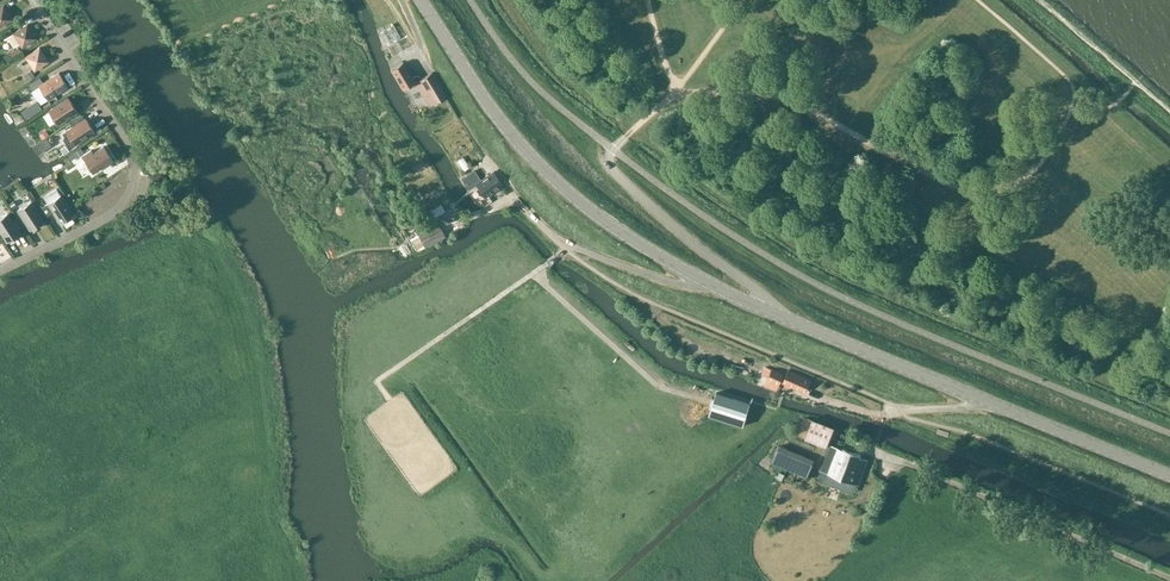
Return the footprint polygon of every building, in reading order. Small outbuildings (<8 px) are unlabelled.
[(13,19),(3,5),(0,7),(0,27),(13,19)] [(23,18),(2,32),(6,38),(13,33),(22,47),(36,38),(23,18)] [(35,70),(49,61),(39,47),(26,56),(35,70)] [(416,76),(415,76),(413,78),(404,62),(391,70),(403,89),(415,82),(429,106),(446,96),(432,73),(421,79),(420,78),(420,77),(419,76),(418,76),(417,76),(416,76)] [(48,99),(68,86),(59,73),(43,83),(39,77),(27,85),(31,91),(39,86),(48,99)] [(36,106),(43,103),(39,94),(32,98),(36,106)] [(58,125),(78,112),(69,98),(49,111),(58,125)] [(86,118),(62,133),(64,136),(63,139),(66,144),(70,145),(71,147),(95,132),(86,118)] [(91,150),(82,156),(93,173),(113,160),(104,146),(93,153),(91,150)] [(465,150),(459,153),(464,165),(471,161),(465,150)] [(485,206),(490,203),(492,201),(488,195),(502,185),(494,171),(481,180),(474,170),(462,178),(469,189),(476,184),(479,188),(473,192),(479,202),(481,201),(485,206)] [(45,216),(48,217),(53,213),(60,224),(74,215),(61,195),(42,207),(41,210),(45,216)] [(30,230),(44,221),(31,201),(17,210),(30,230)] [(21,233),(8,213),(0,218),(0,232),(7,242),(21,233)] [(425,247),(445,236),(438,223),(418,234),(425,247)] [(776,391),(784,374),(772,369),(773,367),(767,364),(758,383),(776,391)] [(805,394),(806,392),(811,381),(789,370),(783,382),(787,384),(785,386),(790,388),(792,386),(804,391),(803,393),(805,394)] [(743,426),(751,403),(716,392),(714,401),(712,406),(709,415),(743,426)] [(812,420),(805,437),(827,446),(834,429),(812,420)] [(858,485),(868,459),(860,456),(861,455),(844,448),(843,450),(831,445),(821,470),(858,485)] [(779,446),(772,462),(807,476),(814,460),(779,446)]
